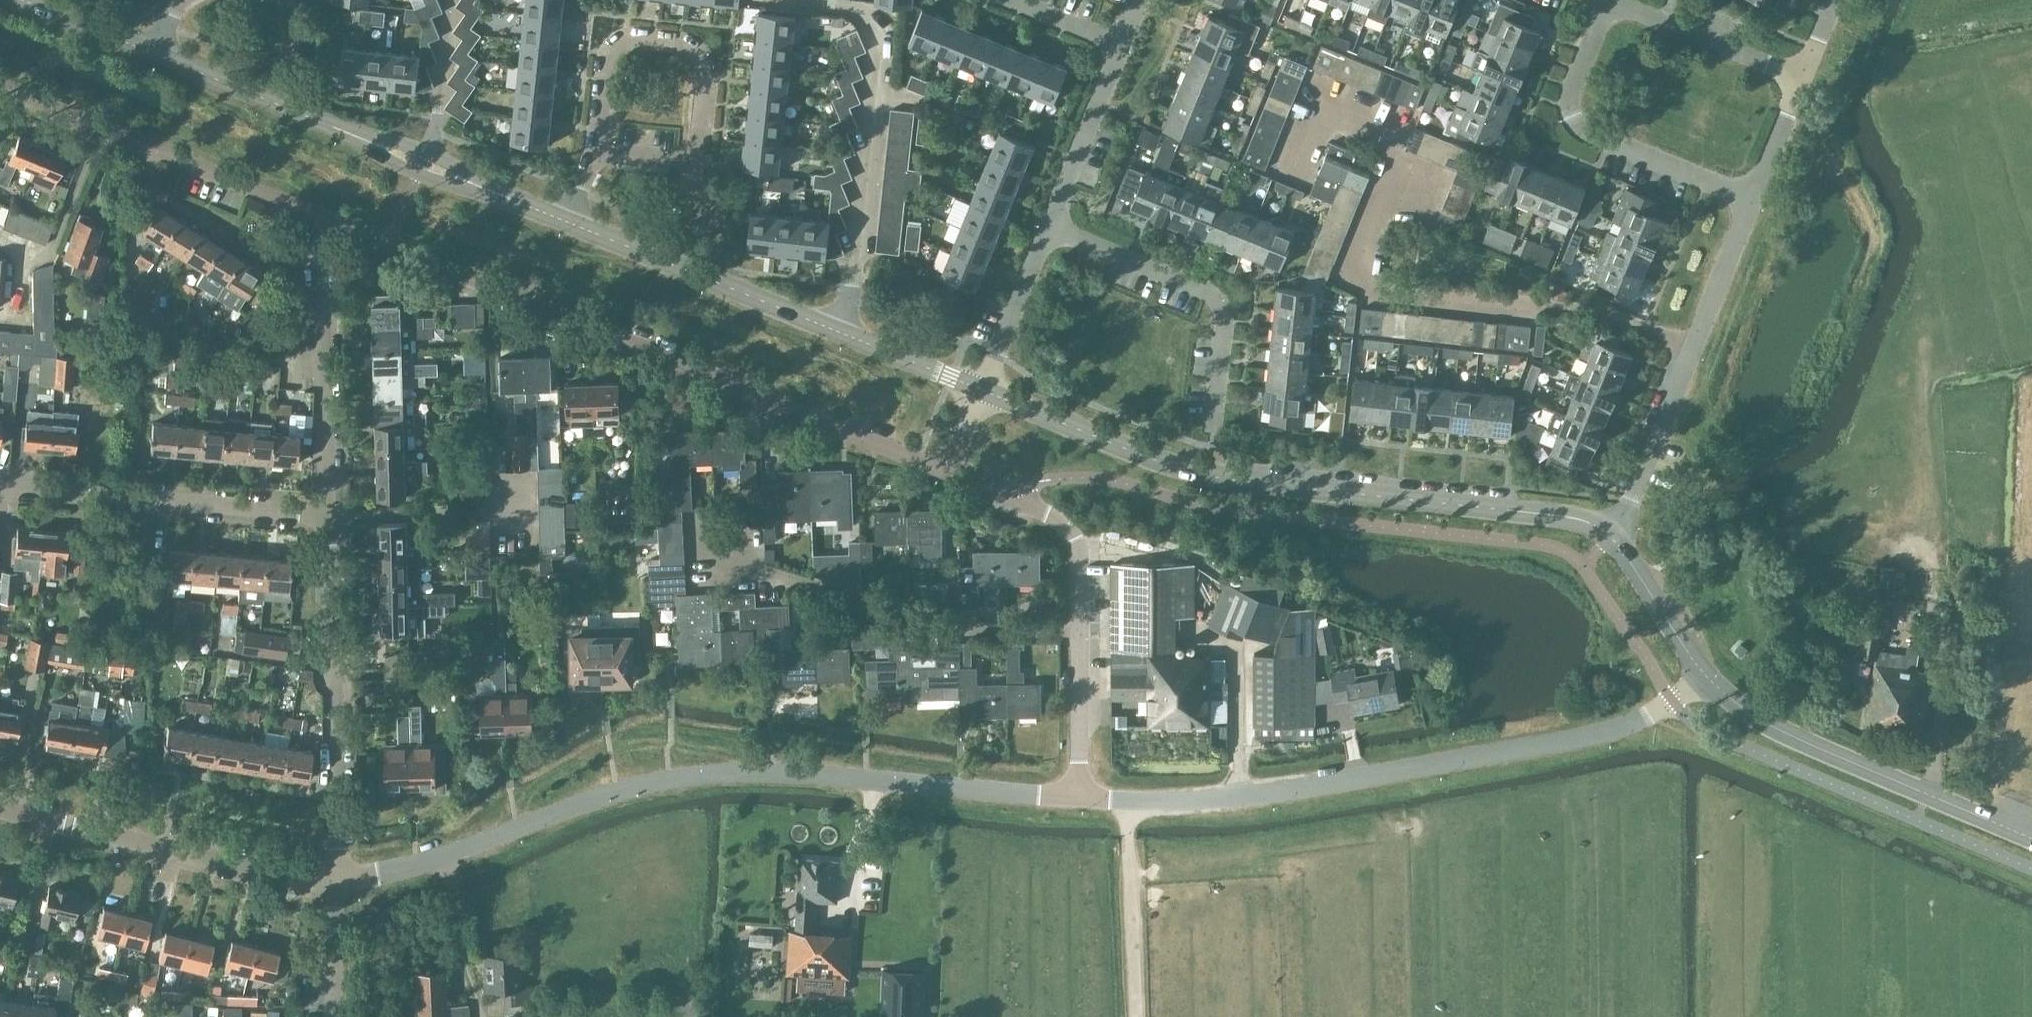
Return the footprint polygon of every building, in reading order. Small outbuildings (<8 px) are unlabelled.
[(427,5),(433,17),(444,13),(439,0),(425,0),(427,5)] [(467,14),(475,3),(477,0),(461,0),(456,7),(467,14)] [(527,14),(562,18),(564,0),(529,0),(527,14)] [(1244,8),(1247,0),(1223,0),(1244,8)] [(1329,4),(1347,11),(1352,0),(1331,0),(1329,4)] [(1390,13),(1396,0),(1374,0),(1372,5),(1368,15),(1386,22),(1390,13)] [(1409,21),(1418,0),(1396,0),(1390,13),(1409,21)] [(1424,37),(1439,0),(1418,0),(1409,21),(1406,30),(1424,37)] [(1424,37),(1442,45),(1461,0),(1439,0),(1424,37)] [(1488,32),(1497,36),(1533,50),(1541,31),(1533,28),(1538,18),(1500,2),(1488,32)] [(454,32),(464,39),(472,27),(484,10),(475,3),(467,14),(454,32)] [(421,24),(424,29),(430,42),(441,38),(433,17),(427,5),(416,9),(407,8),(405,22),(421,24)] [(1276,10),(1267,6),(1261,20),(1270,24),(1276,10)] [(1465,7),(1459,20),(1468,24),(1473,10),(1465,7)] [(360,24),(373,25),(375,11),(362,10),(360,24)] [(375,11),(373,25),(385,26),(386,13),(375,11)] [(911,43),(935,53),(948,21),(924,11),(911,43)] [(527,14),(525,40),(559,43),(562,18),(527,14)] [(761,14),(758,40),(792,43),(795,17),(761,14)] [(1209,16),(1202,35),(1239,50),(1246,31),(1209,16)] [(1284,24),(1297,30),(1301,21),(1287,16),(1284,24)] [(843,27),(844,18),(834,17),(833,26),(843,27)] [(1468,24),(1459,20),(1454,34),(1462,37),(1468,24)] [(935,53),(959,63),(972,31),(948,21),(935,53)] [(1301,21),(1297,30),(1311,35),(1315,27),(1301,21)] [(1339,32),(1345,35),(1348,26),(1342,24),(1339,32)] [(451,57),(461,65),(469,54),(480,38),(483,34),(472,27),(464,39),(451,57)] [(424,29),(421,57),(428,67),(438,63),(430,42),(424,29)] [(846,35),(850,44),(856,56),(867,51),(858,30),(846,35)] [(959,63),(982,72),(995,40),(972,31),(959,63)] [(1321,39),(1335,45),(1338,36),(1324,31),(1321,39)] [(1202,35),(1194,53),(1231,68),(1239,50),(1202,35)] [(1338,36),(1335,45),(1348,50),(1352,42),(1338,36)] [(1497,36),(1490,54),(1525,69),(1533,50),(1497,36)] [(525,40),(522,65),(556,69),(559,43),(525,40)] [(758,40),(755,65),(790,69),(792,43),(758,40)] [(982,72),(1006,82),(1019,50),(995,40),(982,72)] [(838,49),(847,69),(853,81),(864,77),(856,56),(850,44),(838,49)] [(1450,44),(1444,57),(1453,61),(1453,59),(1459,62),(1463,53),(1457,51),(1458,47),(1450,44)] [(1313,68),(1334,77),(1343,54),(1323,46),(1313,68)] [(1358,54),(1371,59),(1374,51),(1361,46),(1358,54)] [(340,83),(366,86),(370,51),(344,49),(340,83)] [(1006,82),(1029,91),(1042,59),(1019,50),(1006,82)] [(366,86),(391,89),(395,54),(370,51),(366,86)] [(1374,51),(1371,59),(1385,65),(1389,57),(1374,51)] [(1194,53),(1187,72),(1224,87),(1231,68),(1194,53)] [(391,89),(417,91),(421,57),(395,54),(391,89)] [(448,83),(458,90),(467,78),(479,61),(469,54),(461,65),(448,83)] [(1334,77),(1344,81),(1353,58),(1343,54),(1334,77)] [(1472,69),(1482,73),(1518,87),(1525,69),(1490,54),(1485,65),(1475,61),(1472,69)] [(421,57),(417,91),(424,92),(435,88),(428,67),(421,57)] [(1286,57),(1281,70),(1303,79),(1308,66),(1286,57)] [(1453,61),(1444,57),(1439,71),(1447,74),(1453,61)] [(1344,81),(1354,85),(1363,62),(1353,58),(1344,81)] [(1042,59),(1029,91),(1054,101),(1067,69),(1042,59)] [(1277,65),(1268,61),(1262,76),(1270,79),(1277,65)] [(1395,69),(1409,75),(1412,66),(1398,61),(1395,69)] [(1354,85),(1364,89),(1373,66),(1363,62),(1354,85)] [(522,65),(519,90),(553,94),(556,69),(522,65)] [(755,65),(752,90),(787,94),(790,69),(755,65)] [(1248,74),(1251,69),(1244,66),(1242,72),(1248,74)] [(1364,89),(1374,93),(1383,71),(1373,66),(1364,89)] [(1412,66),(1409,75),(1422,80),(1426,72),(1412,66)] [(836,74),(844,95),(851,107),(862,102),(853,81),(847,69),(836,74)] [(1281,70),(1271,95),(1293,103),(1303,79),(1281,70)] [(1374,93),(1384,97),(1393,75),(1383,71),(1374,93)] [(1187,72),(1179,90),(1216,105),(1224,87),(1187,72)] [(1482,73),(1475,91),(1510,106),(1518,87),(1482,73)] [(908,88),(917,91),(923,79),(913,75),(908,88)] [(1384,97),(1395,101),(1404,79),(1393,75),(1384,97)] [(458,90),(453,97),(464,105),(474,90),(477,85),(467,78),(458,90)] [(923,79),(917,91),(931,97),(935,84),(923,79)] [(1395,101),(1405,106),(1414,83),(1404,79),(1395,101)] [(1434,81),(1429,94),(1437,98),(1438,97),(1442,99),(1447,86),(1434,81)] [(1414,83),(1405,106),(1416,110),(1425,88),(1414,83)] [(1259,85),(1253,98),(1261,101),(1267,88),(1259,85)] [(516,114),(516,116),(551,119),(553,94),(519,90),(516,114)] [(752,90),(750,116),(784,119),(787,94),(752,90)] [(1179,90),(1172,109),(1209,124),(1216,105),(1179,90)] [(1475,91),(1467,110),(1503,124),(1510,106),(1475,91)] [(955,107),(966,111),(971,99),(960,94),(955,107)] [(1437,98),(1429,94),(1424,108),(1432,111),(1437,98)] [(833,100),(841,120),(848,132),(859,128),(851,107),(844,95),(833,100)] [(1271,95),(1265,108),(1287,117),(1293,103),(1271,95)] [(464,105),(453,97),(445,108),(466,122),(473,111),(464,105)] [(1261,101),(1253,98),(1247,112),(1256,116),(1261,101)] [(971,99),(966,111),(978,116),(983,103),(971,99)] [(1503,124),(1467,110),(1456,105),(1450,119),(1449,119),(1443,133),(1450,136),(1451,134),(1467,140),(1470,133),(1495,143),(1503,125),(1503,124)] [(1265,108),(1260,121),(1282,130),(1287,117),(1265,108)] [(1209,124),(1172,109),(1164,128),(1201,143),(1210,147),(1217,127),(1209,124)] [(908,179),(909,168),(915,112),(892,110),(876,251),(900,254),(906,193),(908,179)] [(1002,126),(1013,131),(1019,118),(1008,113),(1002,126)] [(551,119),(516,116),(513,142),(548,146),(551,119)] [(750,116),(747,141),(781,145),(784,119),(750,116)] [(1019,118),(1013,131),(1025,136),(1031,123),(1019,118)] [(920,119),(919,129),(932,131),(933,120),(920,119)] [(830,125),(839,145),(845,158),(856,153),(848,132),(841,120),(830,125)] [(1260,121),(1255,135),(1276,143),(1282,130),(1260,121)] [(1244,122),(1238,135),(1247,139),(1252,125),(1244,122)] [(1137,144),(1154,151),(1161,135),(1144,128),(1137,144)] [(1406,150),(1419,155),(1428,133),(1415,128),(1406,150)] [(932,131),(919,129),(917,143),(930,145),(932,131)] [(1002,133),(992,157),(1023,170),(1033,146),(1002,133)] [(1419,155),(1432,160),(1441,138),(1428,133),(1419,155)] [(1167,135),(1159,153),(1174,159),(1177,150),(1177,149),(1180,141),(1167,135)] [(1247,139),(1238,135),(1232,149),(1241,153),(1247,139)] [(1276,143),(1255,135),(1244,160),(1266,169),(1276,143)] [(8,163),(16,166),(32,173),(43,146),(20,136),(9,161),(8,163)] [(1432,160),(1445,166),(1454,144),(1441,138),(1432,160)] [(781,145),(747,141),(744,167),(779,171),(781,145)] [(1180,141),(1177,149),(1177,150),(1191,155),(1194,146),(1180,141)] [(1331,143),(1315,183),(1337,193),(1341,182),(1350,162),(1354,152),(1331,143)] [(1458,171),(1454,182),(1477,191),(1481,181),(1460,172),(1469,150),(1454,144),(1445,166),(1458,171)] [(828,150),(836,171),(843,183),(853,179),(845,158),(839,145),(828,150)] [(43,146),(32,173),(30,179),(53,189),(67,155),(43,146)] [(1201,159),(1204,161),(1200,171),(1192,168),(1184,187),(1169,223),(1188,230),(1202,194),(1201,194),(1210,175),(1209,175),(1213,164),(1214,165),(1217,156),(1204,151),(1201,159)] [(1376,161),(1354,152),(1350,162),(1372,171),(1376,161)] [(1231,162),(1217,156),(1214,165),(1228,170),(1231,162)] [(992,157),(982,181),(1014,193),(1023,170),(992,157)] [(1496,194),(1515,202),(1529,165),(1511,157),(1509,162),(1498,158),(1485,189),(1496,193),(1496,194)] [(16,166),(8,163),(9,161),(7,160),(4,168),(0,167),(0,184),(8,187),(16,166)] [(1350,162),(1341,182),(1364,192),(1372,171),(1350,162)] [(1233,172),(1251,179),(1254,171),(1236,164),(1233,172)] [(1515,202),(1533,209),(1548,173),(1529,165),(1515,202)] [(923,170),(909,168),(908,179),(921,181),(923,170)] [(1151,215),(1165,179),(1146,172),(1145,174),(1129,168),(1119,195),(1134,201),(1131,207),(1151,215)] [(1169,223),(1184,187),(1188,177),(1169,170),(1165,179),(1151,215),(1169,223)] [(814,187),(832,192),(840,208),(851,204),(843,183),(836,171),(825,175),(816,174),(814,187)] [(1254,171),(1251,179),(1265,185),(1269,177),(1254,171)] [(1533,209),(1552,217),(1567,180),(1548,173),(1533,209)] [(771,176),(770,190),(794,192),(795,179),(771,176)] [(920,195),(921,181),(908,179),(906,193),(920,195)] [(1567,180),(1552,217),(1571,225),(1586,188),(1567,180)] [(982,181),(972,204),(1004,217),(1014,193),(982,181)] [(1275,189),(1289,195),(1292,187),(1278,181),(1275,189)] [(1188,230),(1206,238),(1221,202),(1226,189),(1207,182),(1202,194),(1188,230)] [(1341,182),(1337,193),(1359,202),(1364,192),(1341,182)] [(1454,182),(1449,192),(1473,201),(1477,191),(1454,182)] [(1311,194),(1333,203),(1337,193),(1315,183),(1311,194)] [(56,196),(64,199),(69,187),(60,184),(56,196)] [(1292,187),(1289,195),(1302,200),(1305,192),(1292,187)] [(1612,221),(1622,225),(1658,239),(1666,220),(1654,216),(1660,202),(1626,188),(1612,221)] [(832,192),(830,223),(837,234),(848,229),(840,208),(832,192)] [(1449,192),(1446,202),(1469,211),(1473,201),(1449,192)] [(1337,193),(1333,203),(1355,212),(1359,202),(1337,193)] [(1588,199),(1584,209),(1597,214),(1603,199),(1589,194),(1587,199),(1588,199)] [(1206,238),(1225,245),(1239,209),(1221,202),(1206,238)] [(1446,202),(1441,212),(1464,221),(1469,211),(1446,202)] [(1333,203),(1329,212),(1352,222),(1355,212),(1333,203)] [(972,204),(963,228),(995,241),(1004,217),(972,204)] [(142,233),(163,246),(179,221),(157,208),(142,233)] [(3,228),(25,237),(32,217),(11,209),(3,228)] [(1225,245),(1243,253),(1258,217),(1239,209),(1225,245)] [(1597,214),(1584,209),(1579,223),(1587,226),(1593,225),(1597,214)] [(75,226),(63,258),(76,262),(71,273),(100,284),(109,257),(94,251),(103,226),(94,223),(93,219),(90,216),(87,214),(83,213),(80,212),(75,226)] [(1329,212),(1325,223),(1347,232),(1352,222),(1329,212)] [(1464,221),(1441,212),(1437,223),(1460,232),(1464,221)] [(749,249),(775,252),(779,218),(753,215),(749,249)] [(25,237),(35,241),(43,221),(32,217),(25,237)] [(1243,253),(1262,260),(1276,224),(1258,217),(1243,253)] [(775,252),(801,255),(805,220),(779,218),(775,252)] [(801,255),(827,258),(830,223),(805,220),(801,255)] [(43,221),(35,241),(46,245),(54,226),(43,221)] [(163,246),(184,259),(199,234),(179,221),(163,246)] [(830,223),(827,258),(834,259),(845,254),(837,234),(830,223)] [(1322,231),(1321,234),(1343,242),(1347,232),(1325,223),(1322,231)] [(909,224),(907,235),(921,236),(922,226),(909,224)] [(1276,224),(1262,260),(1281,268),(1295,232),(1276,224)] [(1484,242),(1495,246),(1503,229),(1491,224),(1484,242)] [(1608,231),(1604,239),(1651,258),(1658,239),(1622,225),(1618,235),(1608,231)] [(1311,227),(1305,241),(1316,245),(1317,243),(1321,234),(1322,231),(1311,227)] [(963,228),(953,251),(985,264),(995,241),(963,228)] [(1503,229),(1495,246),(1511,252),(1518,235),(1503,229)] [(1575,233),(1569,247),(1577,250),(1583,236),(1575,233)] [(184,259),(204,271),(220,246),(199,234),(184,259)] [(1321,234),(1317,243),(1339,252),(1343,242),(1321,234)] [(921,236),(907,235),(906,246),(920,247),(921,236)] [(1521,257),(1532,261),(1539,244),(1528,239),(1521,257)] [(1604,239),(1597,258),(1643,276),(1651,258),(1604,239)] [(1316,245),(1313,253),(1335,262),(1339,252),(1317,243),(1316,245)] [(1539,244),(1532,261),(1547,267),(1555,250),(1539,244)] [(204,271),(225,284),(240,259),(220,246),(204,271)] [(1577,250),(1569,247),(1564,260),(1572,263),(1577,250)] [(985,264),(953,251),(943,275),(975,289),(985,264)] [(1313,253),(1309,264),(1331,273),(1335,262),(1313,253)] [(135,263),(145,269),(150,261),(140,255),(135,263)] [(1643,276),(1597,258),(1595,257),(1590,268),(1594,269),(1591,277),(1635,295),(1643,276)] [(240,259),(225,284),(246,297),(254,284),(260,274),(262,272),(240,259)] [(1331,273),(1309,264),(1304,275),(1327,283),(1331,273)] [(33,271),(34,312),(54,312),(53,265),(33,271)] [(260,274),(254,284),(260,288),(262,289),(266,292),(272,281),(267,278),(260,274)] [(177,288),(189,296),(193,288),(182,280),(177,288)] [(1553,299),(1565,299),(1566,283),(1554,282),(1553,299)] [(1278,288),(1276,309),(1314,313),(1317,292),(1278,288)] [(374,293),(375,329),(403,329),(403,328),(434,328),(437,327),(437,317),(403,318),(402,293),(374,293)] [(90,294),(87,321),(103,323),(102,329),(111,330),(113,311),(104,310),(105,295),(90,294)] [(1349,302),(1347,316),(1356,317),(1358,303),(1349,302)] [(465,328),(464,303),(452,304),(453,328),(465,328)] [(476,303),(464,303),(465,328),(477,328),(476,303)] [(1634,310),(1644,315),(1647,308),(1637,303),(1634,310)] [(1360,332),(1383,334),(1386,311),(1363,308),(1360,332)] [(1276,309),(1274,329),(1312,333),(1314,313),(1276,309)] [(1383,334),(1394,336),(1397,312),(1386,311),(1383,334)] [(34,312),(34,334),(35,335),(55,334),(54,312),(34,312)] [(1394,336),(1405,337),(1408,313),(1397,312),(1394,336)] [(1405,337),(1416,338),(1419,314),(1408,313),(1405,337)] [(1416,338),(1438,341),(1441,317),(1419,314),(1416,338)] [(1356,317),(1347,316),(1346,331),(1354,332),(1356,317)] [(1438,341),(1450,342),(1452,318),(1441,317),(1438,341)] [(1450,342),(1461,343),(1464,319),(1452,318),(1450,342)] [(1461,343),(1472,344),(1475,321),(1464,319),(1461,343)] [(249,343),(263,347),(270,325),(255,321),(249,343)] [(1472,344),(1482,345),(1485,322),(1475,321),(1472,344)] [(1482,345),(1494,347),(1497,323),(1485,322),(1482,345)] [(157,323),(144,323),(144,344),(157,344),(157,323)] [(1494,347),(1505,348),(1508,324),(1497,323),(1494,347)] [(1508,324),(1505,348),(1529,351),(1531,327),(1508,324)] [(1579,357),(1589,361),(1590,359),(1625,373),(1633,355),(1618,349),(1623,337),(1593,324),(1579,357)] [(1538,326),(1536,339),(1544,340),(1545,341),(1547,326),(1538,326)] [(375,329),(375,353),(413,352),(413,339),(425,338),(433,338),(434,328),(403,328),(403,329),(375,329)] [(1274,329),(1272,348),(1310,353),(1312,333),(1274,329)] [(9,353),(10,332),(0,331),(0,352),(9,353)] [(39,355),(41,356),(57,357),(57,348),(55,348),(55,334),(35,335),(34,334),(10,332),(9,353),(12,353),(39,355)] [(1365,348),(1378,349),(1379,340),(1366,339),(1365,348)] [(1544,340),(1536,339),(1535,355),(1544,356),(1545,341),(1544,340)] [(207,343),(197,340),(193,353),(203,356),(207,343)] [(1379,340),(1378,349),(1394,351),(1395,342),(1379,340)] [(1344,341),(1343,356),(1352,357),(1353,342),(1344,341)] [(1404,352),(1418,354),(1419,345),(1405,343),(1404,352)] [(1419,345),(1418,354),(1433,355),(1434,346),(1419,345)] [(1272,348),(1270,368),(1308,372),(1310,353),(1272,348)] [(1444,357),(1458,358),(1459,349),(1445,348),(1444,357)] [(1459,349),(1458,358),(1473,359),(1474,351),(1459,349)] [(472,369),(487,368),(486,351),(471,351),(472,369)] [(413,352),(375,353),(376,377),(404,377),(404,376),(426,375),(426,365),(414,366),(413,352)] [(1484,361),(1498,362),(1499,354),(1485,352),(1484,361)] [(39,355),(12,353),(11,366),(5,365),(3,400),(16,401),(19,369),(27,369),(27,363),(38,365),(39,355)] [(1499,354),(1498,362),(1513,364),(1513,359),(1514,355),(1499,354)] [(57,357),(41,356),(38,385),(54,386),(54,387),(55,387),(57,357)] [(1352,357),(1343,356),(1341,371),(1350,372),(1352,357)] [(57,357),(55,387),(72,389),(75,359),(57,357)] [(527,391),(526,357),(500,358),(501,392),(515,391),(517,428),(513,428),(513,435),(528,434),(527,391)] [(551,357),(526,357),(527,391),(528,434),(539,434),(538,390),(552,390),(551,357)] [(1396,369),(1397,360),(1389,359),(1388,368),(1396,369)] [(1589,361),(1582,377),(1618,392),(1625,373),(1590,359),(1589,361)] [(181,362),(180,371),(207,374),(208,365),(181,362)] [(256,363),(255,375),(272,376),(273,364),(256,363)] [(1534,364),(1529,377),(1537,380),(1542,367),(1534,364)] [(1270,368),(1267,388),(1306,392),(1308,372),(1270,368)] [(238,376),(237,392),(244,393),(244,392),(253,393),(255,372),(246,372),(246,377),(238,376)] [(1562,391),(1574,396),(1610,410),(1618,392),(1582,377),(1570,372),(1562,391)] [(204,399),(215,400),(217,400),(217,399),(219,376),(206,375),(204,399)] [(404,376),(404,377),(413,377),(414,387),(426,386),(426,375),(404,376)] [(179,377),(170,376),(169,387),(179,388),(179,377)] [(376,377),(377,401),(405,400),(404,377),(376,377)] [(1537,380),(1529,377),(1523,391),(1531,395),(1537,380)] [(1351,418),(1371,420),(1376,381),(1355,378),(1351,418)] [(1340,381),(1338,395),(1347,396),(1349,382),(1340,381)] [(1371,420),(1391,422),(1395,383),(1376,381),(1371,420)] [(476,396),(487,395),(487,382),(475,382),(476,396)] [(619,382),(593,383),(595,416),(594,416),(595,439),(596,439),(606,438),(606,426),(614,426),(621,426),(620,417),(632,416),(631,398),(620,399),(619,382)] [(593,383),(568,384),(569,417),(571,417),(571,428),(584,427),(584,439),(595,439),(594,416),(595,416),(593,383)] [(1391,422),(1411,424),(1415,385),(1395,383),(1391,422)] [(1411,424),(1431,426),(1435,387),(1415,385),(1411,424)] [(116,388),(104,386),(103,401),(115,402),(116,388)] [(1431,426),(1450,429),(1455,389),(1435,387),(1431,426)] [(1306,392),(1267,388),(1265,408),(1271,409),(1270,424),(1303,428),(1305,413),(1304,413),(1304,410),(1316,411),(1318,393),(1306,392)] [(1450,429),(1470,431),(1475,391),(1455,389),(1450,429)] [(1470,431),(1490,433),(1494,393),(1475,391),(1470,431)] [(1494,393),(1490,433),(1511,435),(1515,396),(1494,393)] [(165,404),(179,405),(180,396),(166,394),(165,404)] [(1347,396),(1338,395),(1337,410),(1346,411),(1347,396)] [(180,396),(179,405),(194,406),(196,397),(180,396)] [(1574,396),(1567,414),(1603,429),(1610,410),(1574,396)] [(474,409),(487,408),(487,397),(474,398),(474,409)] [(377,401),(377,425),(406,424),(415,424),(427,423),(427,413),(415,414),(414,400),(405,400),(377,401)] [(291,415),(291,413),(292,405),(275,404),(274,414),(291,415)] [(1520,405),(1519,419),(1527,420),(1528,420),(1530,406),(1520,405)] [(24,449),(50,451),(53,411),(28,409),(24,449)] [(1547,428),(1559,433),(1595,447),(1603,429),(1567,414),(1555,409),(1547,428)] [(53,411),(50,451),(75,454),(78,413),(53,411)] [(291,413),(291,415),(289,431),(291,432),(290,435),(274,433),(272,462),(297,465),(299,436),(304,436),(304,443),(312,443),(313,432),(311,432),(312,415),(291,413)] [(199,456),(224,458),(225,444),(226,429),(227,420),(203,418),(202,427),(199,456)] [(1527,420),(1519,419),(1518,434),(1526,435),(1528,420),(1527,420)] [(224,458),(248,460),(250,431),(251,422),(227,420),(226,429),(225,444),(224,458)] [(150,452),(175,454),(178,425),(153,423),(150,452)] [(378,449),(406,448),(417,448),(417,435),(428,434),(427,423),(415,424),(406,424),(377,425),(378,449)] [(175,454),(199,456),(202,427),(178,425),(175,454)] [(744,430),(711,432),(713,464),(723,464),(724,469),(739,468),(740,488),(758,487),(757,485),(756,460),(742,461),(741,440),(745,440),(744,430)] [(248,460),(272,462),(274,433),(250,431),(248,460)] [(671,446),(672,485),(658,487),(659,521),(683,520),(682,509),(692,509),(690,467),(690,465),(713,464),(711,432),(679,434),(679,445),(671,446)] [(1595,447),(1559,433),(1551,452),(1546,466),(1575,477),(1580,464),(1587,467),(1595,447)] [(529,468),(528,434),(512,435),(514,469),(529,468)] [(378,449),(379,473),(407,472),(416,472),(429,472),(429,461),(416,462),(407,462),(406,448),(378,449)] [(539,468),(539,482),(566,482),(565,468),(539,468)] [(843,470),(810,471),(812,503),(812,520),(839,519),(839,527),(855,526),(852,470),(843,470)] [(778,472),(779,484),(780,504),(775,504),(776,521),(812,520),(812,503),(810,471),(778,472)] [(407,472),(379,473),(379,498),(407,497),(407,483),(429,482),(429,472),(416,472),(407,472)] [(471,472),(472,496),(488,496),(487,472),(471,472)] [(539,482),(540,495),(566,494),(566,482),(539,482)] [(600,485),(601,513),(601,522),(642,521),(642,484),(600,485)] [(779,484),(762,485),(763,490),(763,503),(764,527),(776,526),(776,521),(775,504),(780,504),(779,484)] [(763,490),(751,491),(751,504),(752,504),(763,503),(763,490)] [(540,495),(540,507),(566,506),(566,494),(540,495)] [(568,503),(568,525),(584,525),(584,502),(568,503)] [(763,503),(752,504),(753,527),(763,527),(764,527),(763,503)] [(540,507),(540,519),(566,519),(566,506),(540,507)] [(877,544),(909,544),(909,511),(877,512),(877,544)] [(909,511),(909,544),(919,543),(920,557),(942,556),(941,511),(909,511)] [(540,519),(540,531),(566,531),(566,519),(540,519)] [(659,521),(660,532),(683,531),(683,520),(659,521)] [(380,524),(381,558),(409,557),(431,557),(431,547),(409,547),(408,523),(380,524)] [(18,528),(15,556),(14,567),(31,568),(30,578),(40,578),(40,569),(42,558),(41,558),(43,530),(18,528)] [(69,532),(43,530),(41,558),(42,558),(40,571),(65,573),(66,560),(69,532)] [(471,552),(480,552),(491,552),(491,531),(471,531),(471,552)] [(540,531),(541,544),(567,544),(566,531),(540,531)] [(660,532),(661,543),(684,542),(683,531),(660,532)] [(862,565),(861,541),(838,542),(838,545),(828,545),(828,564),(839,564),(839,566),(862,565)] [(872,541),(861,541),(862,565),(873,565),(872,541)] [(661,543),(661,554),(684,553),(684,542),(661,543)] [(567,544),(541,544),(541,557),(541,574),(553,573),(553,557),(567,556),(567,544)] [(773,549),(765,550),(766,563),(774,563),(773,549)] [(167,579),(192,581),(194,552),(169,550),(167,579)] [(192,581),(216,583),(218,554),(194,552),(192,581)] [(491,552),(480,552),(481,578),(492,577),(491,552)] [(650,564),(650,565),(685,563),(684,553),(661,554),(662,564),(650,564)] [(959,582),(960,606),(980,606),(980,584),(1007,584),(1007,553),(975,553),(975,567),(961,567),(961,582),(959,582)] [(1040,553),(1007,553),(1007,584),(1040,584),(1040,553)] [(216,583),(240,585),(242,556),(218,554),(216,583)] [(84,570),(84,557),(73,556),(72,569),(84,570)] [(265,573),(266,558),(242,556),(240,585),(238,601),(263,603),(264,597),(264,587),(265,573)] [(381,558),(381,583),(410,582),(410,577),(419,576),(419,568),(432,568),(431,557),(409,557),(381,558)] [(291,560),(266,558),(265,573),(264,587),(264,597),(288,599),(289,589),(290,575),(291,560)] [(650,565),(650,576),(685,574),(685,563),(650,565)] [(1179,653),(1179,617),(1195,617),(1195,564),(1112,564),(1112,655),(1112,700),(1148,700),(1148,725),(1211,726),(1211,682),(1228,682),(1228,659),(1212,659),(1212,655),(1194,655),(1194,654),(1179,653)] [(814,567),(814,577),(838,584),(838,566),(814,567)] [(10,572),(2,572),(0,600),(0,609),(15,610),(15,603),(18,573),(10,572)] [(682,665),(722,663),(721,632),(713,632),(711,595),(686,596),(685,574),(650,576),(652,606),(679,604),(682,665)] [(382,606),(453,604),(456,604),(456,594),(421,595),(420,580),(419,580),(419,576),(410,577),(410,582),(381,583),(382,606)] [(949,606),(960,606),(959,582),(949,582),(949,606)] [(1226,584),(1209,626),(1244,641),(1247,632),(1276,644),(1274,654),(1255,654),(1255,726),(1255,738),(1297,738),(1315,738),(1315,726),(1315,704),(1315,695),(1315,681),(1315,675),(1315,654),(1315,626),(1315,621),(1315,619),(1315,610),(1292,608),(1278,603),(1239,588),(1226,583),(1226,584)] [(538,603),(551,603),(550,587),(538,587),(538,603)] [(741,606),(756,605),(756,592),(726,593),(719,599),(719,610),(741,609),(741,606)] [(1860,657),(1876,660),(1878,660),(1880,649),(1882,633),(1889,634),(1894,599),(1874,597),(1869,631),(1859,629),(1855,652),(1860,653),(1860,657)] [(176,600),(175,610),(187,611),(189,611),(190,601),(176,600)] [(204,612),(205,602),(190,601),(189,611),(204,612)] [(480,606),(480,615),(480,624),(477,624),(477,631),(491,631),(491,603),(480,603),(480,606)] [(238,614),(239,605),(224,604),(223,613),(238,614)] [(454,614),(453,604),(382,606),(383,631),(411,630),(421,630),(421,621),(430,621),(430,616),(454,614)] [(754,640),(769,640),(767,605),(756,605),(741,606),(741,609),(742,631),(721,632),(722,663),(755,661),(754,640)] [(767,605),(769,640),(770,667),(785,666),(786,682),(818,680),(816,648),(792,649),(791,627),(780,627),(779,605),(767,605)] [(173,638),(185,638),(187,611),(175,610),(173,638)] [(959,623),(977,623),(977,611),(959,611),(959,623)] [(603,613),(564,614),(564,624),(564,661),(572,661),(572,685),(605,685),(603,624),(603,613)] [(1326,617),(1315,619),(1315,621),(1315,626),(1321,653),(1334,650),(1329,625),(1327,625),(1326,617)] [(640,624),(603,624),(605,685),(635,685),(635,661),(641,661),(640,624)] [(864,649),(864,625),(853,626),(854,649),(864,649)] [(875,625),(864,625),(864,649),(876,648),(875,625)] [(912,635),(912,625),(900,626),(901,636),(912,635)] [(54,641),(67,642),(68,633),(55,631),(54,641)] [(442,639),(441,631),(432,631),(432,639),(442,639)] [(287,638),(260,634),(260,638),(258,654),(285,658),(287,638)] [(260,638),(244,636),(242,651),(258,654),(260,638)] [(46,660),(49,641),(30,638),(25,666),(44,669),(46,660)] [(1819,639),(1820,652),(1837,651),(1836,638),(1819,639)] [(77,646),(49,641),(46,660),(74,665),(77,646)] [(186,642),(186,651),(197,652),(197,643),(186,642)] [(483,704),(471,704),(472,728),(474,730),(484,730),(484,733),(509,732),(507,694),(508,694),(507,682),(507,670),(507,664),(507,657),(506,642),(493,642),(494,670),(492,672),(492,676),(492,679),(495,681),(495,685),(497,685),(497,695),(483,696),(483,704)] [(949,667),(961,668),(960,643),(949,644),(949,667)] [(960,643),(961,668),(971,669),(971,643),(960,643)] [(85,670),(132,673),(134,649),(88,646),(85,670)] [(1878,660),(1876,660),(1875,662),(1866,728),(1922,736),(1930,672),(1918,671),(1921,647),(1909,646),(1907,655),(1894,653),(1894,651),(1880,649),(1878,660)] [(849,647),(816,648),(818,680),(850,679),(849,647)] [(913,698),(913,666),(912,649),(889,649),(889,659),(864,659),(865,686),(881,686),(881,699),(913,698)] [(1008,649),(1008,684),(1008,716),(1041,715),(1040,685),(1025,685),(1025,673),(1019,673),(1019,649),(1008,649)] [(1393,653),(1396,669),(1413,666),(1410,650),(1393,653)] [(386,657),(386,668),(410,668),(409,658),(386,657)] [(245,659),(244,670),(251,671),(252,660),(245,659)] [(517,664),(507,664),(507,670),(507,682),(517,682),(517,664)] [(945,665),(913,666),(913,698),(946,697),(945,665)] [(1833,667),(1832,678),(1844,679),(1845,667),(1833,667)] [(312,679),(312,670),(301,668),(299,677),(312,679)] [(386,668),(386,679),(410,679),(410,668),(386,668)] [(1337,703),(1351,700),(1354,714),(1400,705),(1393,669),(1357,675),(1356,668),(1331,672),(1337,703)] [(410,679),(386,679),(386,694),(410,694),(410,679)] [(1831,680),(1830,695),(1844,696),(1844,680),(1831,680)] [(202,681),(198,702),(197,702),(195,711),(211,714),(212,704),(217,683),(202,681)] [(517,682),(507,682),(508,694),(507,694),(509,732),(519,732),(533,732),(532,693),(517,694),(517,682)] [(1008,716),(1008,684),(976,684),(976,716),(1008,716)] [(78,703),(94,706),(97,692),(95,691),(83,688),(79,703),(78,703)] [(230,717),(244,720),(246,710),(247,702),(249,690),(235,688),(230,717)] [(5,743),(9,740),(17,741),(22,714),(24,704),(18,703),(18,699),(0,695),(0,742),(5,743)] [(189,710),(195,711),(197,702),(183,699),(181,709),(189,710)] [(54,752),(69,755),(75,722),(78,703),(66,701),(66,705),(63,720),(49,718),(47,732),(44,746),(52,747),(54,752)] [(246,710),(244,720),(259,722),(261,713),(256,712),(257,704),(247,702),(246,710)] [(94,706),(78,703),(75,722),(69,755),(82,757),(85,753),(98,755),(98,754),(124,759),(129,729),(110,726),(110,729),(91,725),(94,706)] [(437,741),(422,742),(421,736),(420,705),(410,705),(410,714),(410,722),(411,722),(412,759),(413,789),(424,788),(424,792),(449,791),(447,743),(438,744),(437,741)] [(372,720),(372,712),(360,712),(361,721),(372,720)] [(413,789),(412,759),(411,722),(410,722),(410,714),(397,714),(397,746),(387,746),(388,760),(389,781),(382,781),(382,794),(402,793),(402,789),(413,789)] [(278,725),(291,728),(292,718),(280,716),(278,725)] [(292,718),(291,728),(306,730),(308,721),(292,718)] [(175,757),(188,760),(190,745),(193,730),(168,726),(163,755),(163,759),(174,761),(175,757)] [(199,761),(212,764),(214,749),(217,735),(193,730),(190,745),(188,760),(187,763),(198,765),(199,761)] [(223,766),(236,768),(238,754),(241,739),(217,735),(214,749),(212,764),(211,767),(222,769),(223,766)] [(248,770),(259,772),(262,758),(264,743),(241,739),(238,754),(236,768),(235,771),(247,773),(248,770)] [(271,774),(283,776),(286,762),(288,747),(264,743),(262,758),(259,772),(259,776),(270,777),(271,774)] [(286,762),(283,776),(283,780),(294,782),(295,778),(308,780),(310,766),(313,751),(288,747),(286,762)] [(450,767),(458,767),(457,750),(450,750),(450,767)] [(852,936),(835,935),(839,899),(837,899),(840,862),(801,859),(799,897),(795,896),(793,932),(790,973),(849,977),(852,936)] [(12,908),(15,893),(18,880),(0,875),(0,905),(12,908)] [(74,922),(74,920),(80,894),(49,887),(41,925),(54,929),(56,918),(74,922)] [(94,901),(81,898),(78,911),(91,914),(94,901)] [(97,935),(121,942),(128,914),(104,908),(97,935)] [(128,914),(121,942),(144,949),(152,920),(128,914)] [(28,953),(28,952),(33,929),(23,927),(17,951),(28,953)] [(28,952),(31,953),(38,954),(42,931),(33,929),(28,952)] [(159,960),(183,966),(190,938),(166,932),(159,960)] [(190,938),(183,966),(206,972),(214,944),(190,938)] [(225,968),(249,975),(256,947),(232,941),(225,968)] [(256,947),(249,975),(273,981),(280,953),(256,947)] [(7,966),(9,955),(0,953),(0,965),(7,966)] [(38,954),(31,953),(29,964),(40,966),(42,955),(38,954)] [(532,986),(520,986),(518,955),(485,957),(486,989),(506,988),(506,1005),(532,1004),(532,986)] [(97,978),(111,981),(113,971),(100,968),(97,978)] [(925,972),(884,970),(882,1016),(923,1016),(925,972)] [(113,971),(111,981),(128,985),(130,975),(113,971)] [(447,1006),(445,971),(411,973),(412,1011),(395,1012),(395,1016),(470,1016),(470,1004),(447,1006)] [(147,975),(140,996),(151,998),(153,998),(158,978),(147,975)] [(31,1016),(54,1016),(55,1010),(69,1012),(74,980),(61,978),(57,996),(35,993),(34,999),(33,1002),(32,1005),(33,1005),(31,1016)] [(212,986),(211,994),(220,995),(221,986),(212,986)] [(110,989),(108,999),(123,1001),(124,992),(110,989)] [(162,1000),(175,1001),(175,991),(162,991),(162,1000)] [(175,991),(175,1001),(191,1002),(192,992),(175,991)] [(138,994),(124,992),(123,1001),(137,1003),(138,994)] [(210,1003),(241,1006),(242,996),(228,995),(220,995),(211,994),(210,1003)] [(242,996),(241,1006),(258,1008),(258,997),(242,996)] [(12,1001),(0,999),(0,1016),(9,1016),(12,1001)] [(33,1005),(32,1005),(12,1001),(9,1016),(31,1016),(33,1005)] [(185,1004),(175,1004),(174,1016),(185,1016),(185,1004)] [(185,1004),(185,1016),(192,1016),(193,1005),(185,1004)] [(232,1009),(224,1009),(224,1016),(232,1016),(232,1009)] [(232,1016),(244,1016),(245,1009),(232,1009),(232,1016)]
